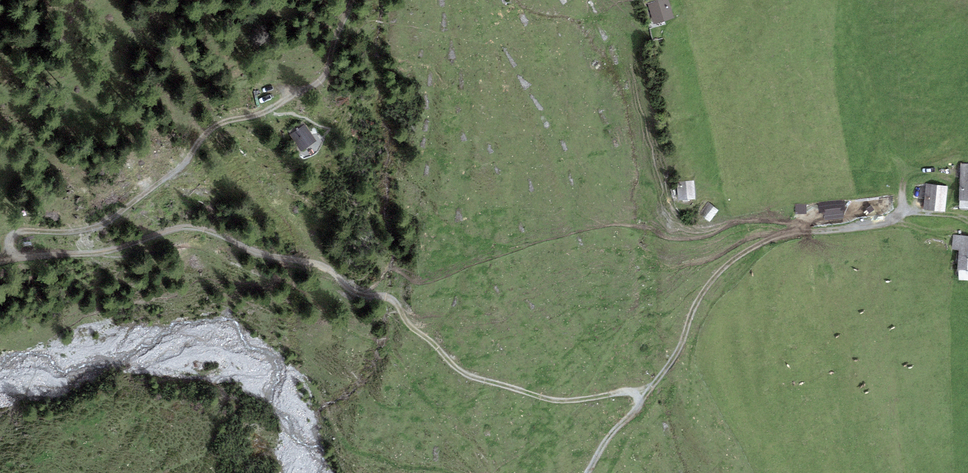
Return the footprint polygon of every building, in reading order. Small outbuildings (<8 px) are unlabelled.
[(668,0),(657,0),(646,3),(654,26),(674,19),(668,0)] [(317,141),(305,124),(290,135),(302,151),(317,141)] [(960,163),(959,208),(967,209),(967,163),(960,163)] [(695,199),(694,181),(677,182),(678,200),(695,199)] [(945,212),(948,186),(926,184),(923,209),(945,212)] [(844,200),(819,202),(820,212),(824,212),(825,220),(844,218),(843,210),(845,209),(844,200)] [(709,222),(718,210),(708,202),(699,214),(709,222)] [(806,204),(795,204),(795,214),(807,214),(806,204)] [(960,235),(953,235),(952,250),(959,250),(958,270),(967,270),(967,236),(960,235)]
